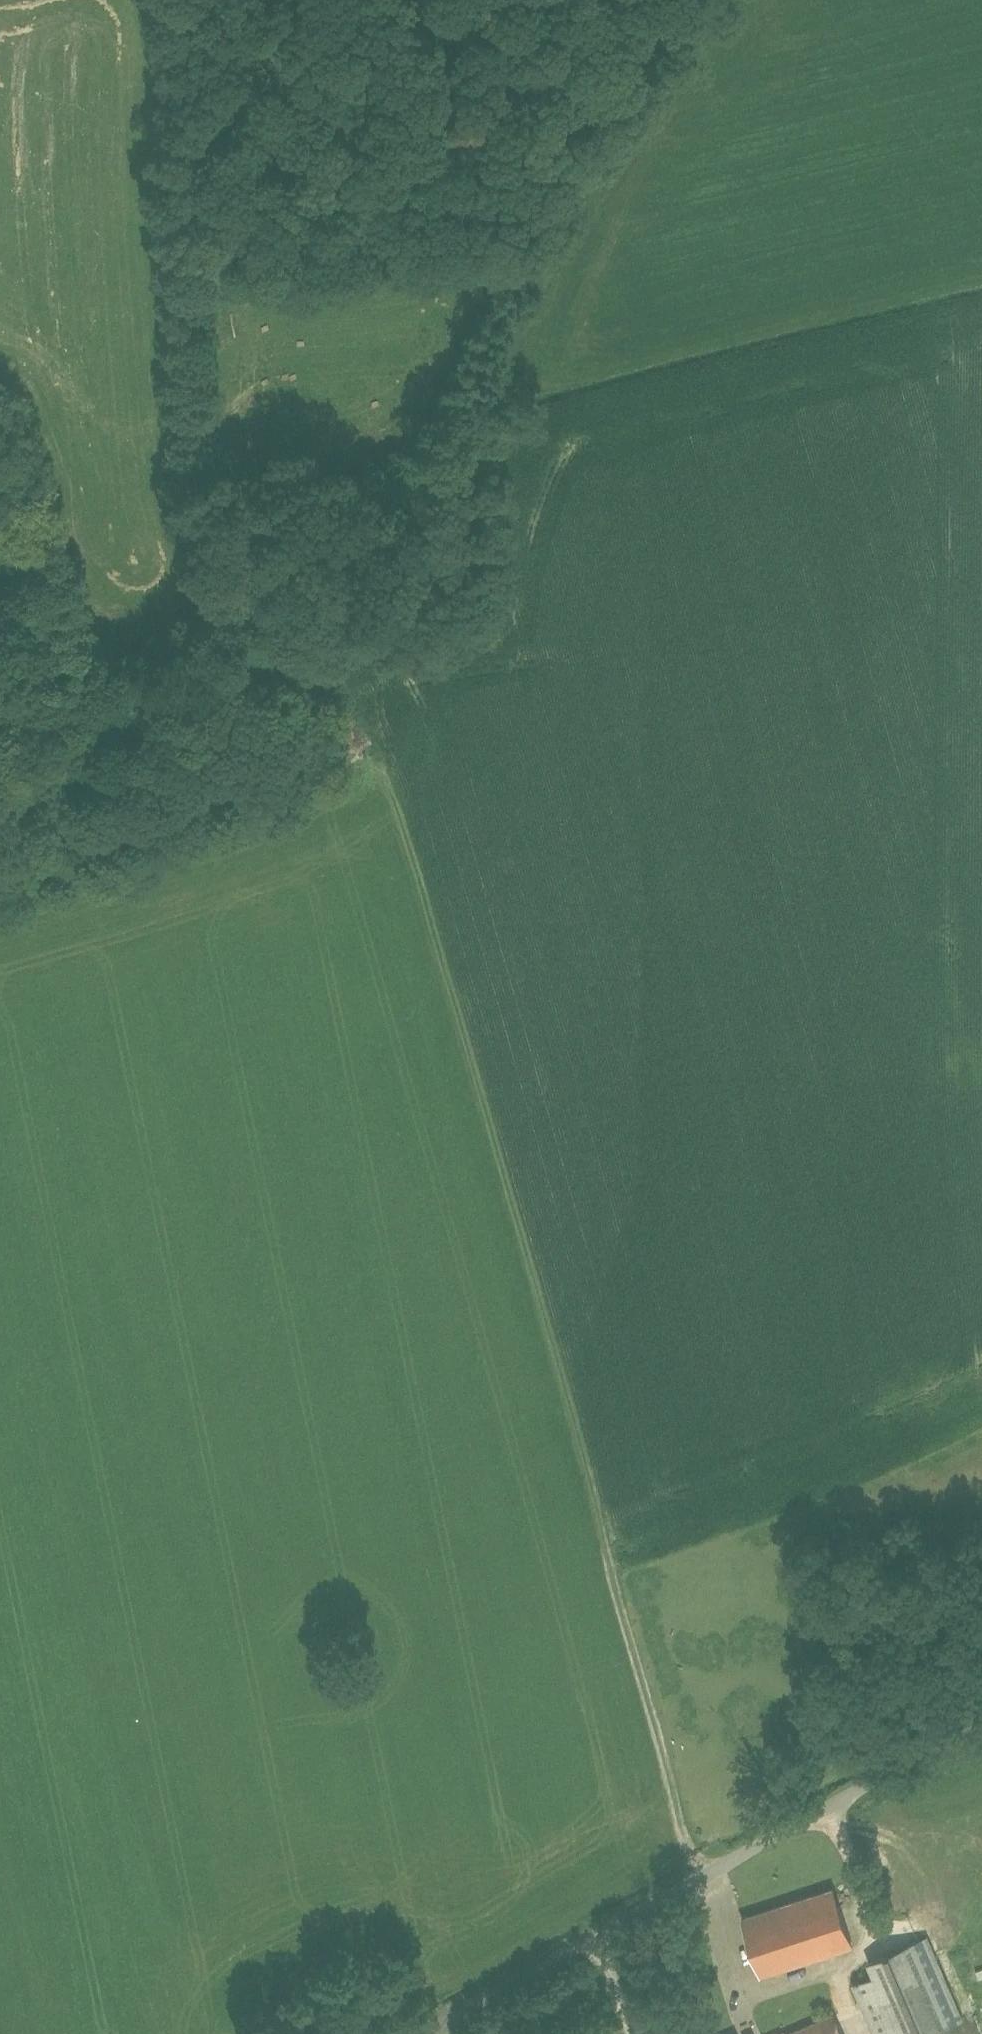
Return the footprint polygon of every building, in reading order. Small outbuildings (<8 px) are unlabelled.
[(761,1977),(853,1947),(834,1888),(742,1918),(761,1977)] [(954,2022),(919,1941),(869,1962),(875,1976),(853,1985),(874,2033),(927,2033),(954,2022)] [(833,2015),(790,2033),(789,2032),(783,2033),(841,2033),(833,2015)]
